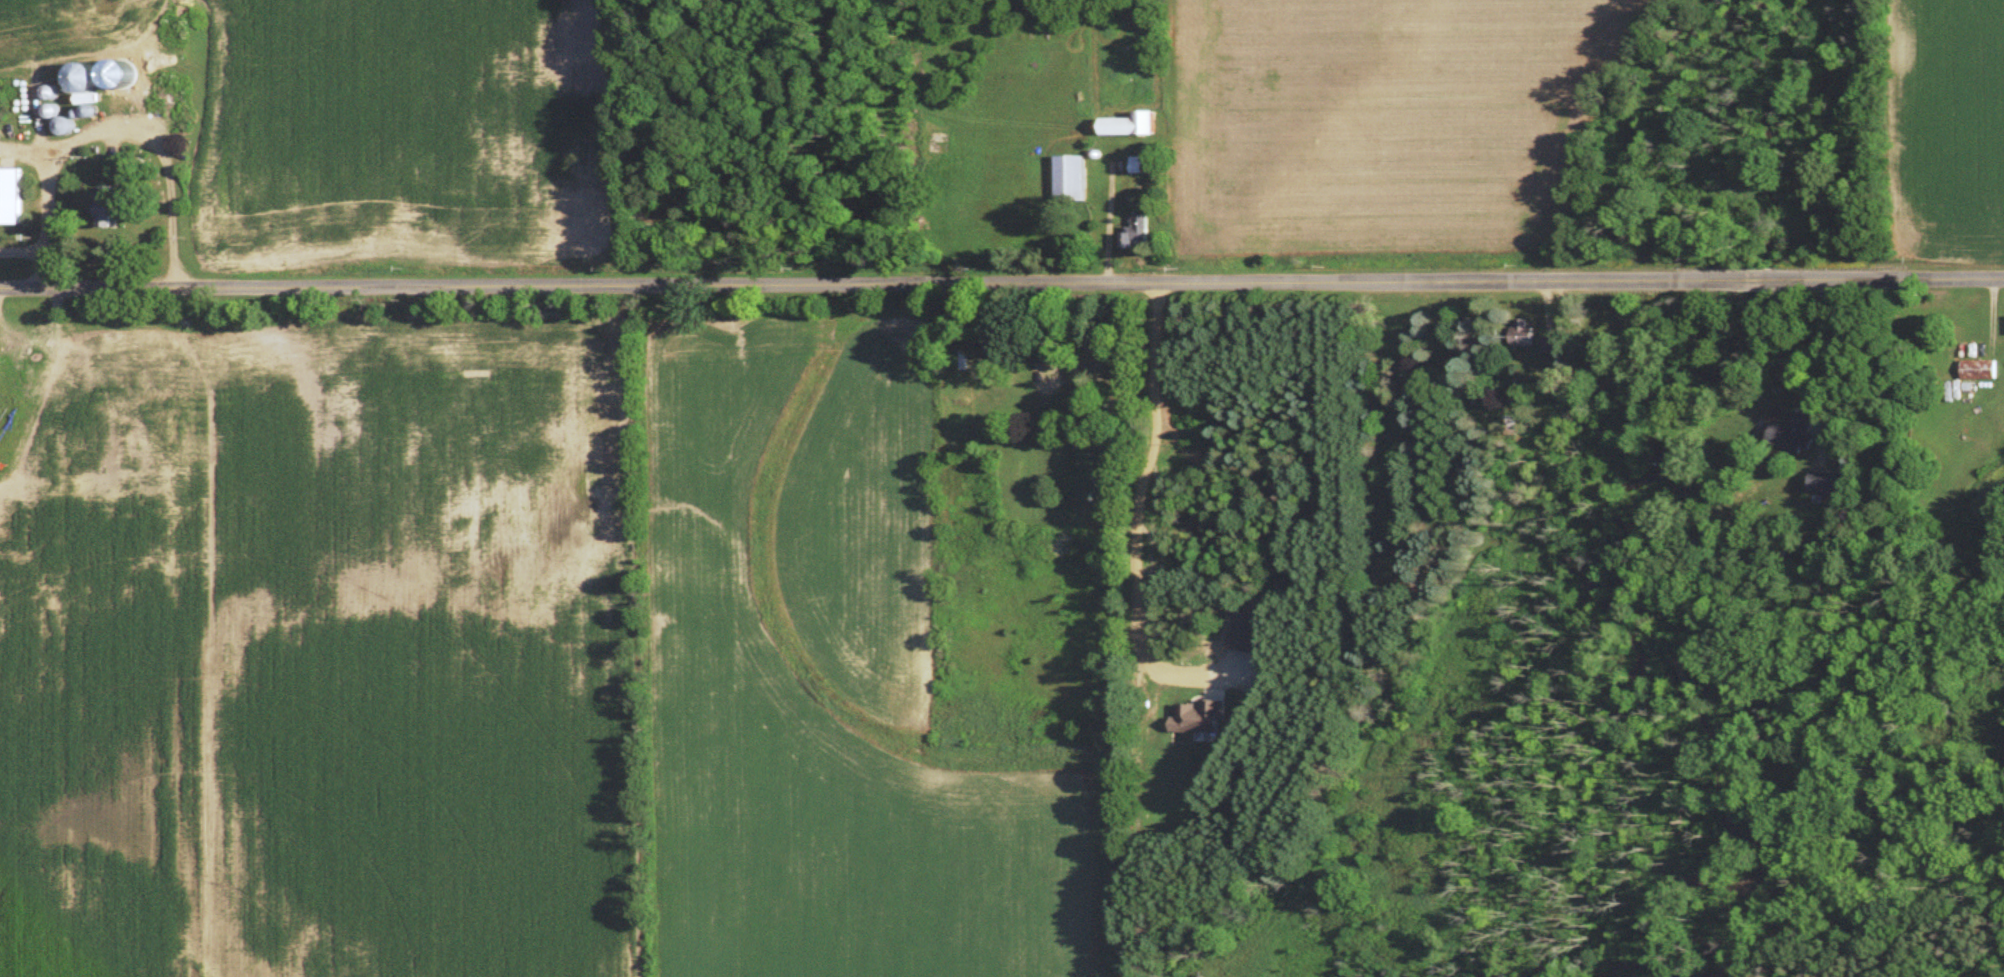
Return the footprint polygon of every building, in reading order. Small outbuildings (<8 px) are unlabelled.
[(1140,121),(1107,121),(1107,138),(1159,138),(1159,113),(1140,113),(1140,121)] [(1059,158),(1059,204),(1088,204),(1088,158),(1059,158)] [(1148,174),(1148,161),(1132,161),(1132,174),(1148,174)] [(0,172),(0,227),(25,227),(25,172),(0,172)] [(101,230),(123,230),(123,189),(101,189),(101,230)] [(1150,251),(1150,217),(1134,217),(1134,251),(1150,251)] [(1538,331),(1529,331),(1529,324),(1512,324),(1512,349),(1538,349),(1538,331)] [(1963,363),(1963,384),(1999,384),(1999,363),(1963,363)] [(1764,444),(1807,458),(1823,411),(1801,404),(1792,431),(1770,424),(1764,444)]
